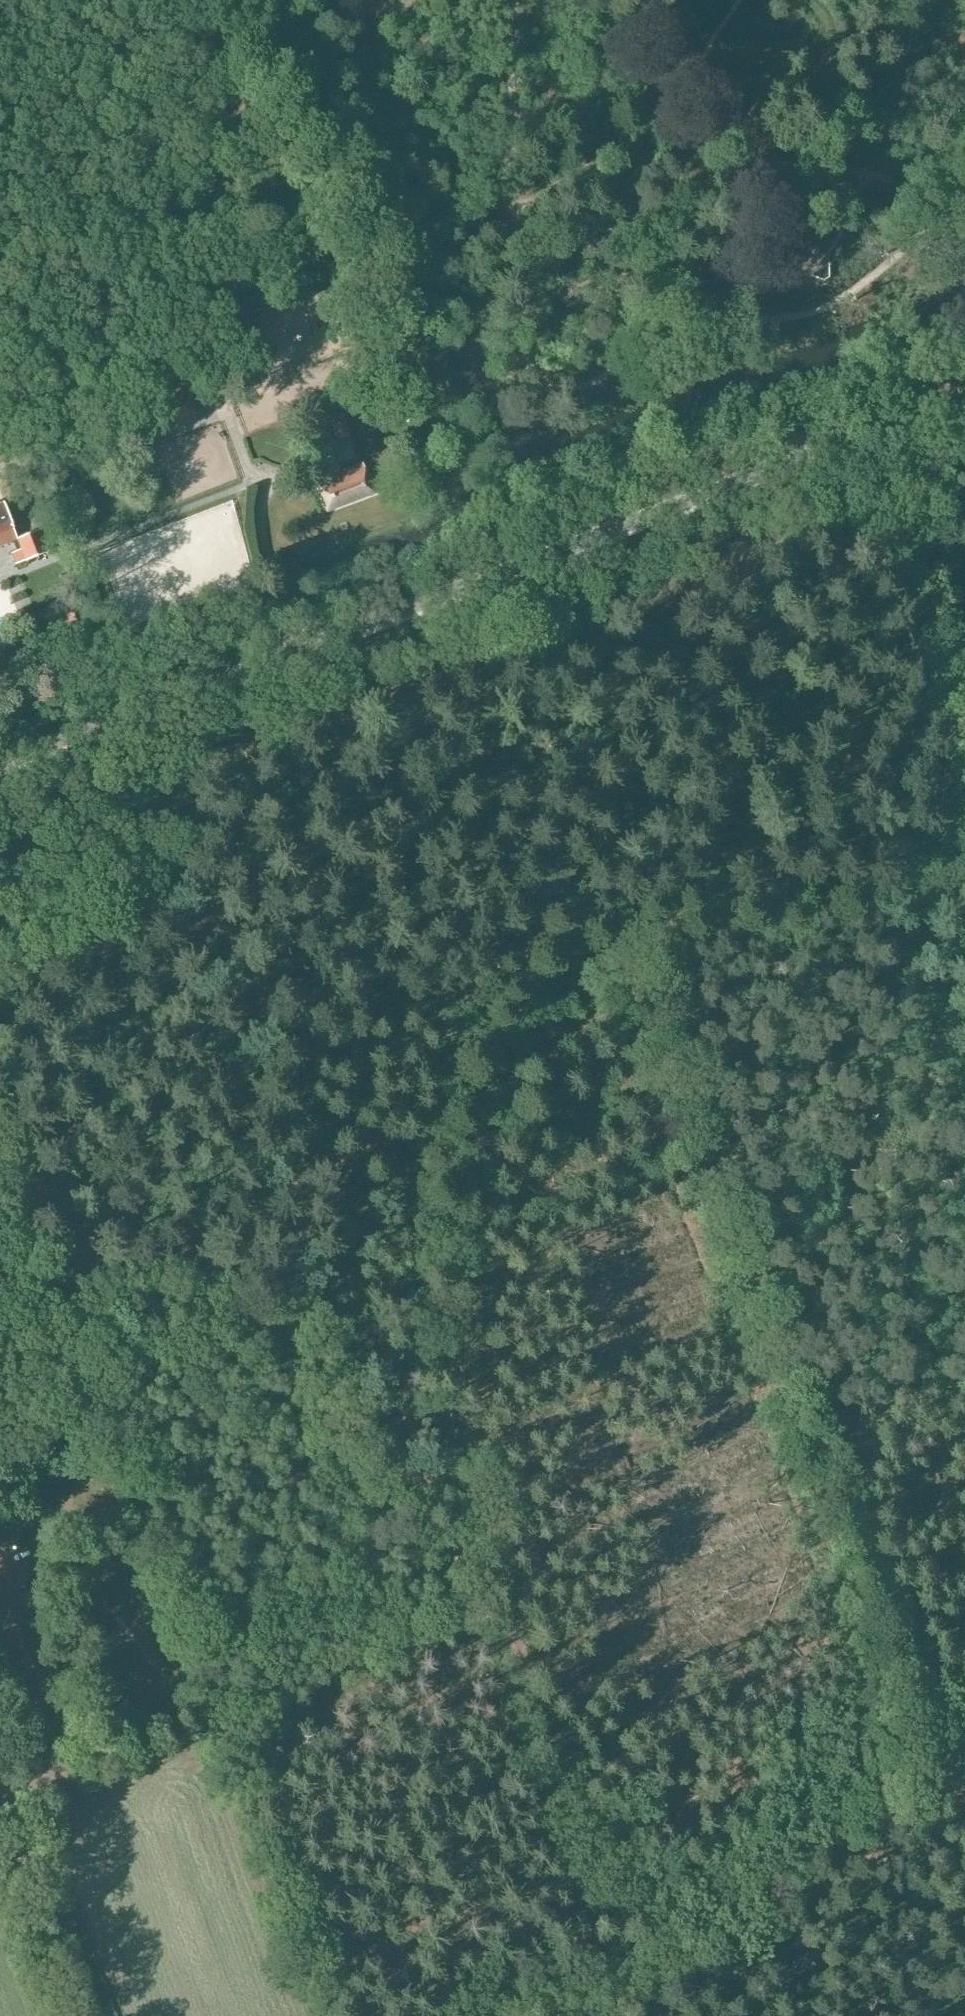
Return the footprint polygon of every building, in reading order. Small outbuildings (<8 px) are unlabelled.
[(831,261),(813,274),(824,278),(831,274),(831,261)] [(352,437),(345,416),(331,421),(338,442),(352,437)] [(330,511),(375,492),(364,463),(318,481),(330,511)] [(15,541),(17,540),(17,539),(3,502),(0,503),(0,546),(15,541)] [(17,539),(17,540),(15,541),(18,549),(11,552),(16,565),(48,553),(39,531),(17,539)]
